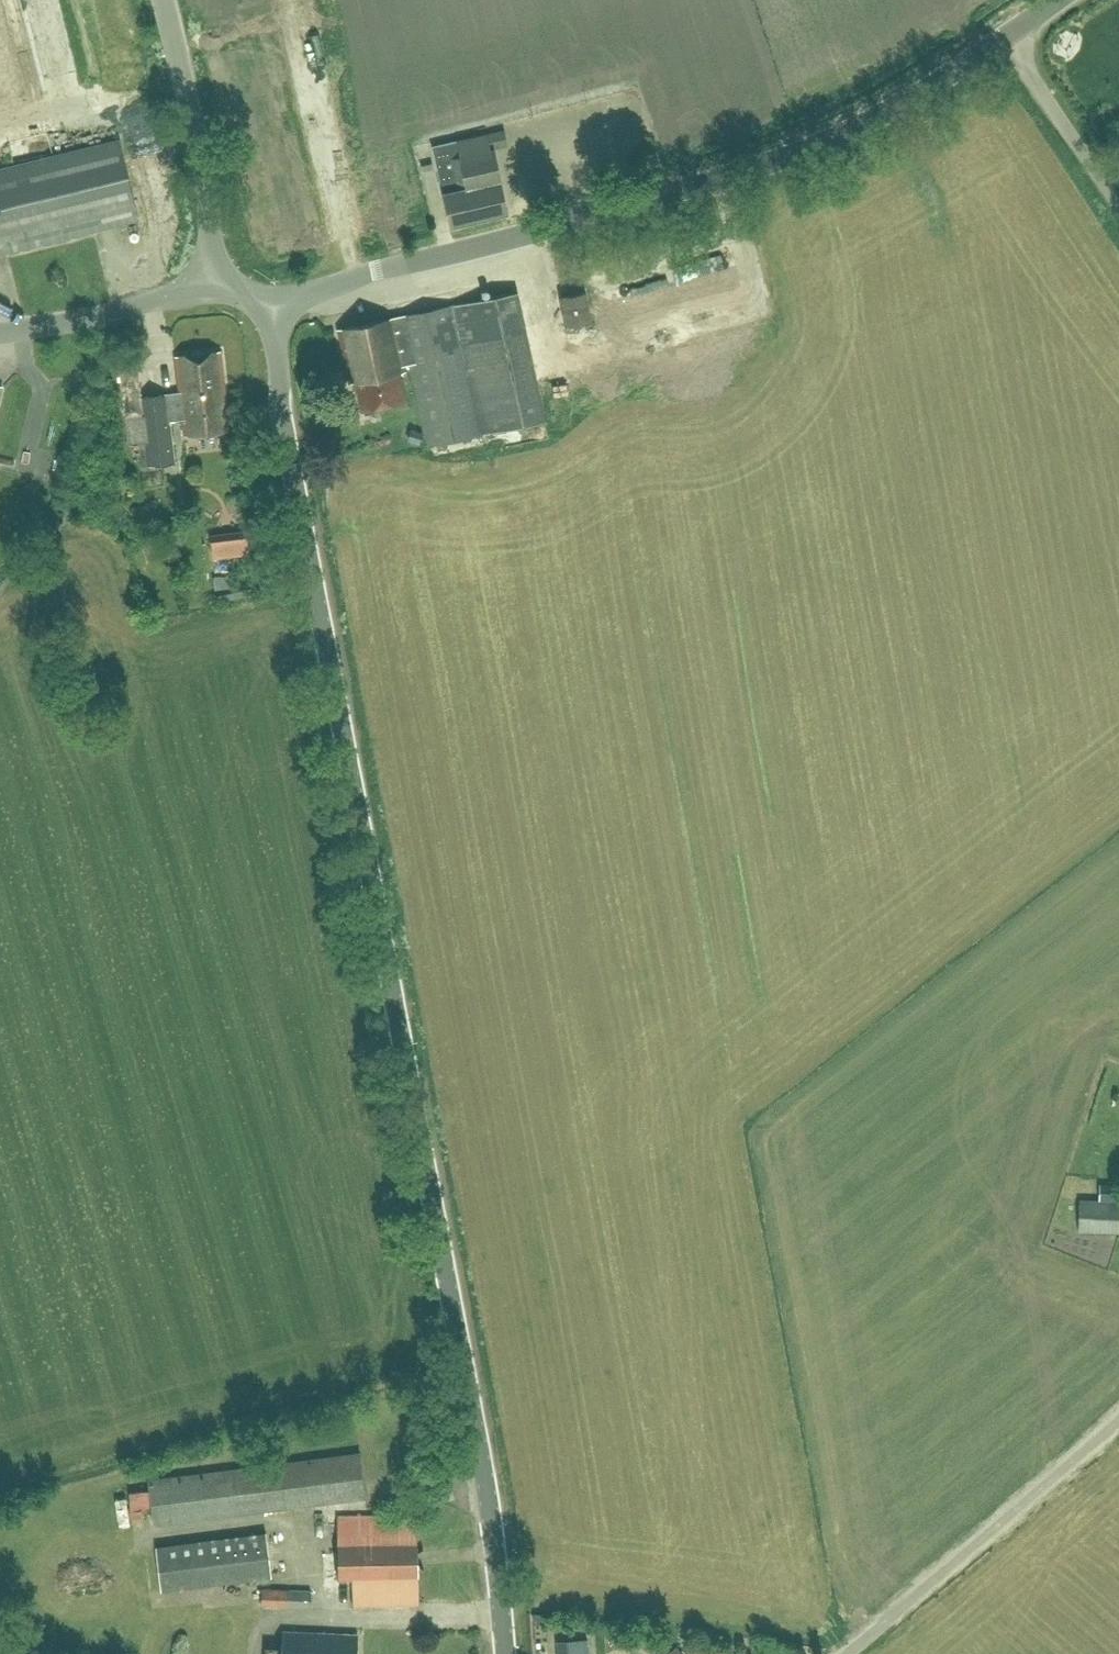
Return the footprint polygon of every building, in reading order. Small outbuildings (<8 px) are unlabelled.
[(432,145),(440,180),(449,225),(507,213),(493,147),(506,144),(504,130),(432,145)] [(138,216),(119,139),(0,168),(0,250),(138,216)] [(517,291),(506,293),(400,316),(400,317),(394,318),(393,318),(337,330),(349,383),(354,382),(360,410),(405,401),(399,372),(405,370),(404,365),(410,363),(428,444),(544,419),(517,291)] [(566,324),(589,320),(584,291),(561,296),(566,324)] [(183,417),(185,435),(229,430),(220,350),(175,355),(179,392),(141,396),(136,356),(117,358),(127,442),(138,441),(141,465),(174,461),(169,419),(183,417)] [(1088,1199),(1080,1199),(1079,1230),(1118,1231),(1118,1200),(1088,1199)] [(321,1502),(365,1497),(359,1452),(316,1458),(316,1456),(148,1478),(154,1524),(321,1502)] [(417,1513),(335,1515),(337,1578),(351,1577),(352,1605),(419,1603),(417,1513)] [(162,1589),(272,1575),(267,1531),(156,1545),(162,1589)] [(261,1603),(310,1605),(310,1589),(261,1587),(261,1603)] [(5,1622),(0,1623),(0,1653),(12,1653),(5,1622)] [(357,1633),(282,1630),(281,1653),(356,1653),(357,1633)] [(566,1640),(554,1641),(555,1653),(580,1653),(580,1652),(567,1653),(566,1640)] [(664,1653),(681,1653),(675,1646),(664,1653)]
